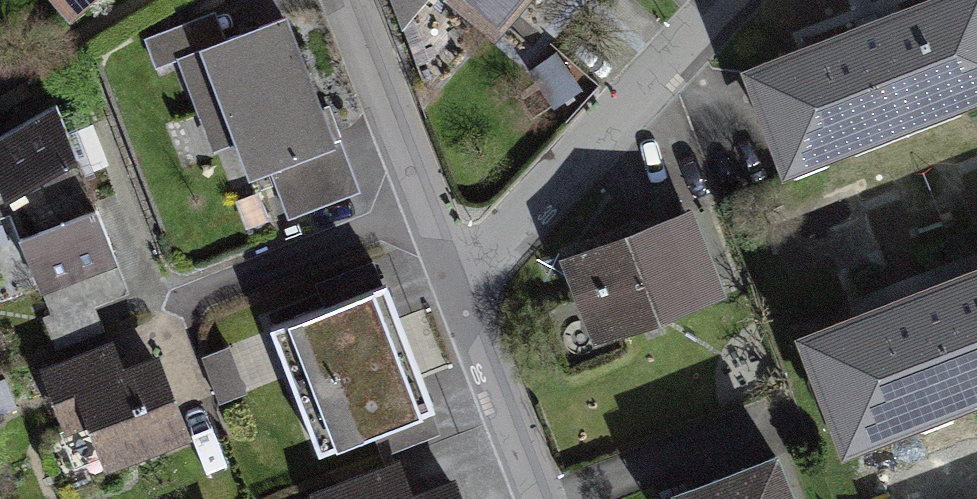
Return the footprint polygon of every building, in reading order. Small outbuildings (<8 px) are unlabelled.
[(494,29),(519,0),(460,0),(494,29)] [(751,68),(787,162),(976,90),(976,0),(932,0),(751,68)] [(284,17),(178,57),(201,116),(225,107),(250,174),(332,143),(284,17)] [(10,208),(40,288),(117,259),(56,104),(0,136),(0,212),(10,208)] [(687,215),(573,258),(587,295),(599,290),(613,327),(715,289),(687,215)] [(386,280),(269,326),(319,453),(436,408),(386,280)] [(808,337),(847,440),(976,390),(976,280),(859,325),(856,319),(808,337)] [(110,346),(47,371),(68,426),(92,417),(109,461),(184,433),(155,359),(120,373),(110,346)] [(684,498),(793,498),(776,455),(682,491),(684,498)] [(318,495),(319,498),(407,498),(394,466),(318,495)] [(453,484),(414,498),(459,498),(453,484)]
